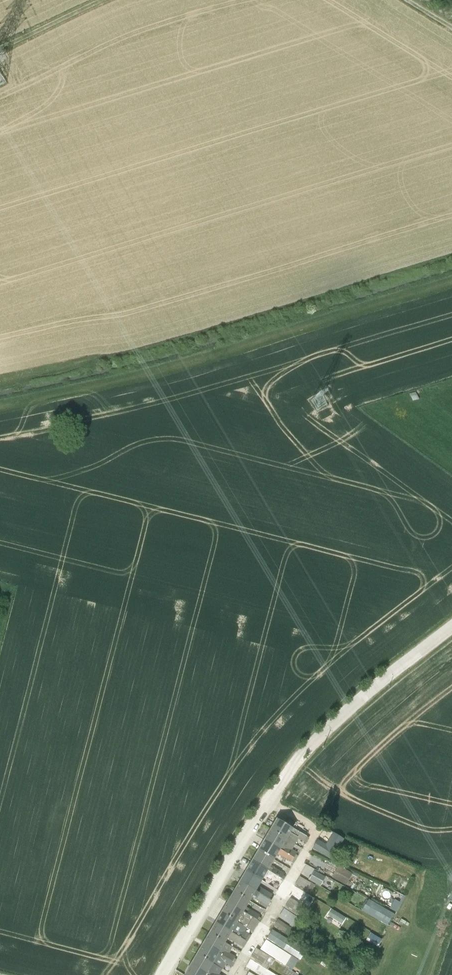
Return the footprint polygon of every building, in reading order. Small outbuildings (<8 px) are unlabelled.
[(415,393),(410,394),(412,401),(419,400),(415,393)] [(270,829),(286,839),(290,833),(293,828),(276,818),(270,829)] [(293,828),(290,833),(297,837),(305,843),(308,837),(306,836),(293,828)] [(264,839),(281,849),(286,840),(286,839),(270,829),(264,839)] [(333,832),(326,844),(318,838),(312,848),(321,853),(332,860),(344,839),(333,832)] [(286,839),(286,840),(294,844),(297,837),(290,833),(286,839)] [(257,850),(274,860),(277,854),(281,849),(264,839),(257,850)] [(281,849),(277,854),(291,862),(292,861),(294,862),(298,856),(295,855),(296,853),(291,850),(295,844),(294,844),(286,840),(281,849)] [(252,860),(268,870),(271,865),(274,860),(257,850),(252,860)] [(284,866),(287,868),(289,864),(280,859),(278,863),(284,866)] [(245,871),(262,881),(265,875),(268,870),(252,860),(245,871)] [(268,870),(265,875),(268,877),(270,878),(279,883),(281,885),(285,877),(283,876),(284,874),(274,869),(274,867),(271,865),(268,870)] [(338,866),(332,878),(346,885),(352,874),(338,866)] [(240,880),(256,891),(259,885),(262,881),(245,871),(240,880)] [(313,871),(308,879),(316,884),(321,876),(313,871)] [(262,881),(266,884),(270,878),(268,877),(265,875),(262,881)] [(397,890),(402,878),(395,875),(389,886),(397,890)] [(295,886),(312,896),(317,888),(314,886),(314,885),(299,876),(294,886),(295,886)] [(402,878),(397,890),(404,893),(410,882),(402,878)] [(233,891),(250,901),(252,898),(255,893),(256,891),(240,880),(233,891)] [(312,896),(295,886),(289,896),(308,907),(311,900),(319,904),(321,901),(312,896)] [(258,893),(269,899),(271,896),(272,894),(262,888),(258,893)] [(227,902),(243,912),(245,909),(250,901),(233,891),(227,902)] [(255,893),(252,898),(254,899),(255,898),(261,902),(260,904),(266,908),(271,901),(269,899),(258,893),(257,893),(255,893)] [(290,898),(284,908),(297,916),(303,906),(290,898)] [(394,913),(369,899),(362,910),(387,925),(394,913)] [(221,912),(238,922),(243,912),(227,902),(221,912)] [(254,904),(252,908),(261,913),(263,910),(254,904)] [(284,908),(278,917),(294,928),(300,919),(284,908)] [(245,909),(243,912),(257,920),(259,921),(261,917),(259,916),(260,915),(249,909),(248,910),(245,909)] [(346,917),(331,909),(328,915),(343,923),(346,917)] [(215,922),(231,933),(235,926),(237,923),(238,922),(221,912),(215,922)] [(238,922),(237,923),(247,928),(252,932),(259,921),(257,920),(243,912),(238,922)] [(278,918),(274,924),(285,932),(289,926),(278,918)] [(209,933),(225,943),(228,939),(231,933),(215,922),(209,933)] [(231,933),(228,939),(243,948),(247,942),(248,939),(246,938),(247,936),(238,930),(239,928),(235,926),(231,933)] [(286,945),(290,937),(273,928),(268,937),(286,945)] [(370,931),(366,939),(377,946),(382,938),(370,931)] [(203,943),(219,953),(225,943),(209,933),(203,943)] [(277,959),(282,952),(282,950),(265,940),(260,948),(277,959)] [(360,942),(356,949),(368,957),(372,949),(360,942)] [(196,953),(213,963),(219,953),(203,943),(196,953)] [(213,963),(213,964),(223,970),(226,964),(230,966),(232,967),(236,960),(234,958),(235,956),(229,953),(233,947),(225,943),(219,953),(213,963)] [(250,960),(267,970),(271,965),(272,965),(275,960),(268,956),(256,948),(249,959),(250,960)] [(282,952),(277,959),(282,962),(287,955),(282,952)] [(190,963),(207,974),(210,969),(213,964),(213,963),(196,953),(190,963)] [(250,960),(245,966),(259,974),(276,974),(267,970),(250,960)] [(319,960),(315,965),(329,974),(332,969),(319,960)] [(185,974),(206,974),(207,974),(190,963),(184,974),(185,974)]
